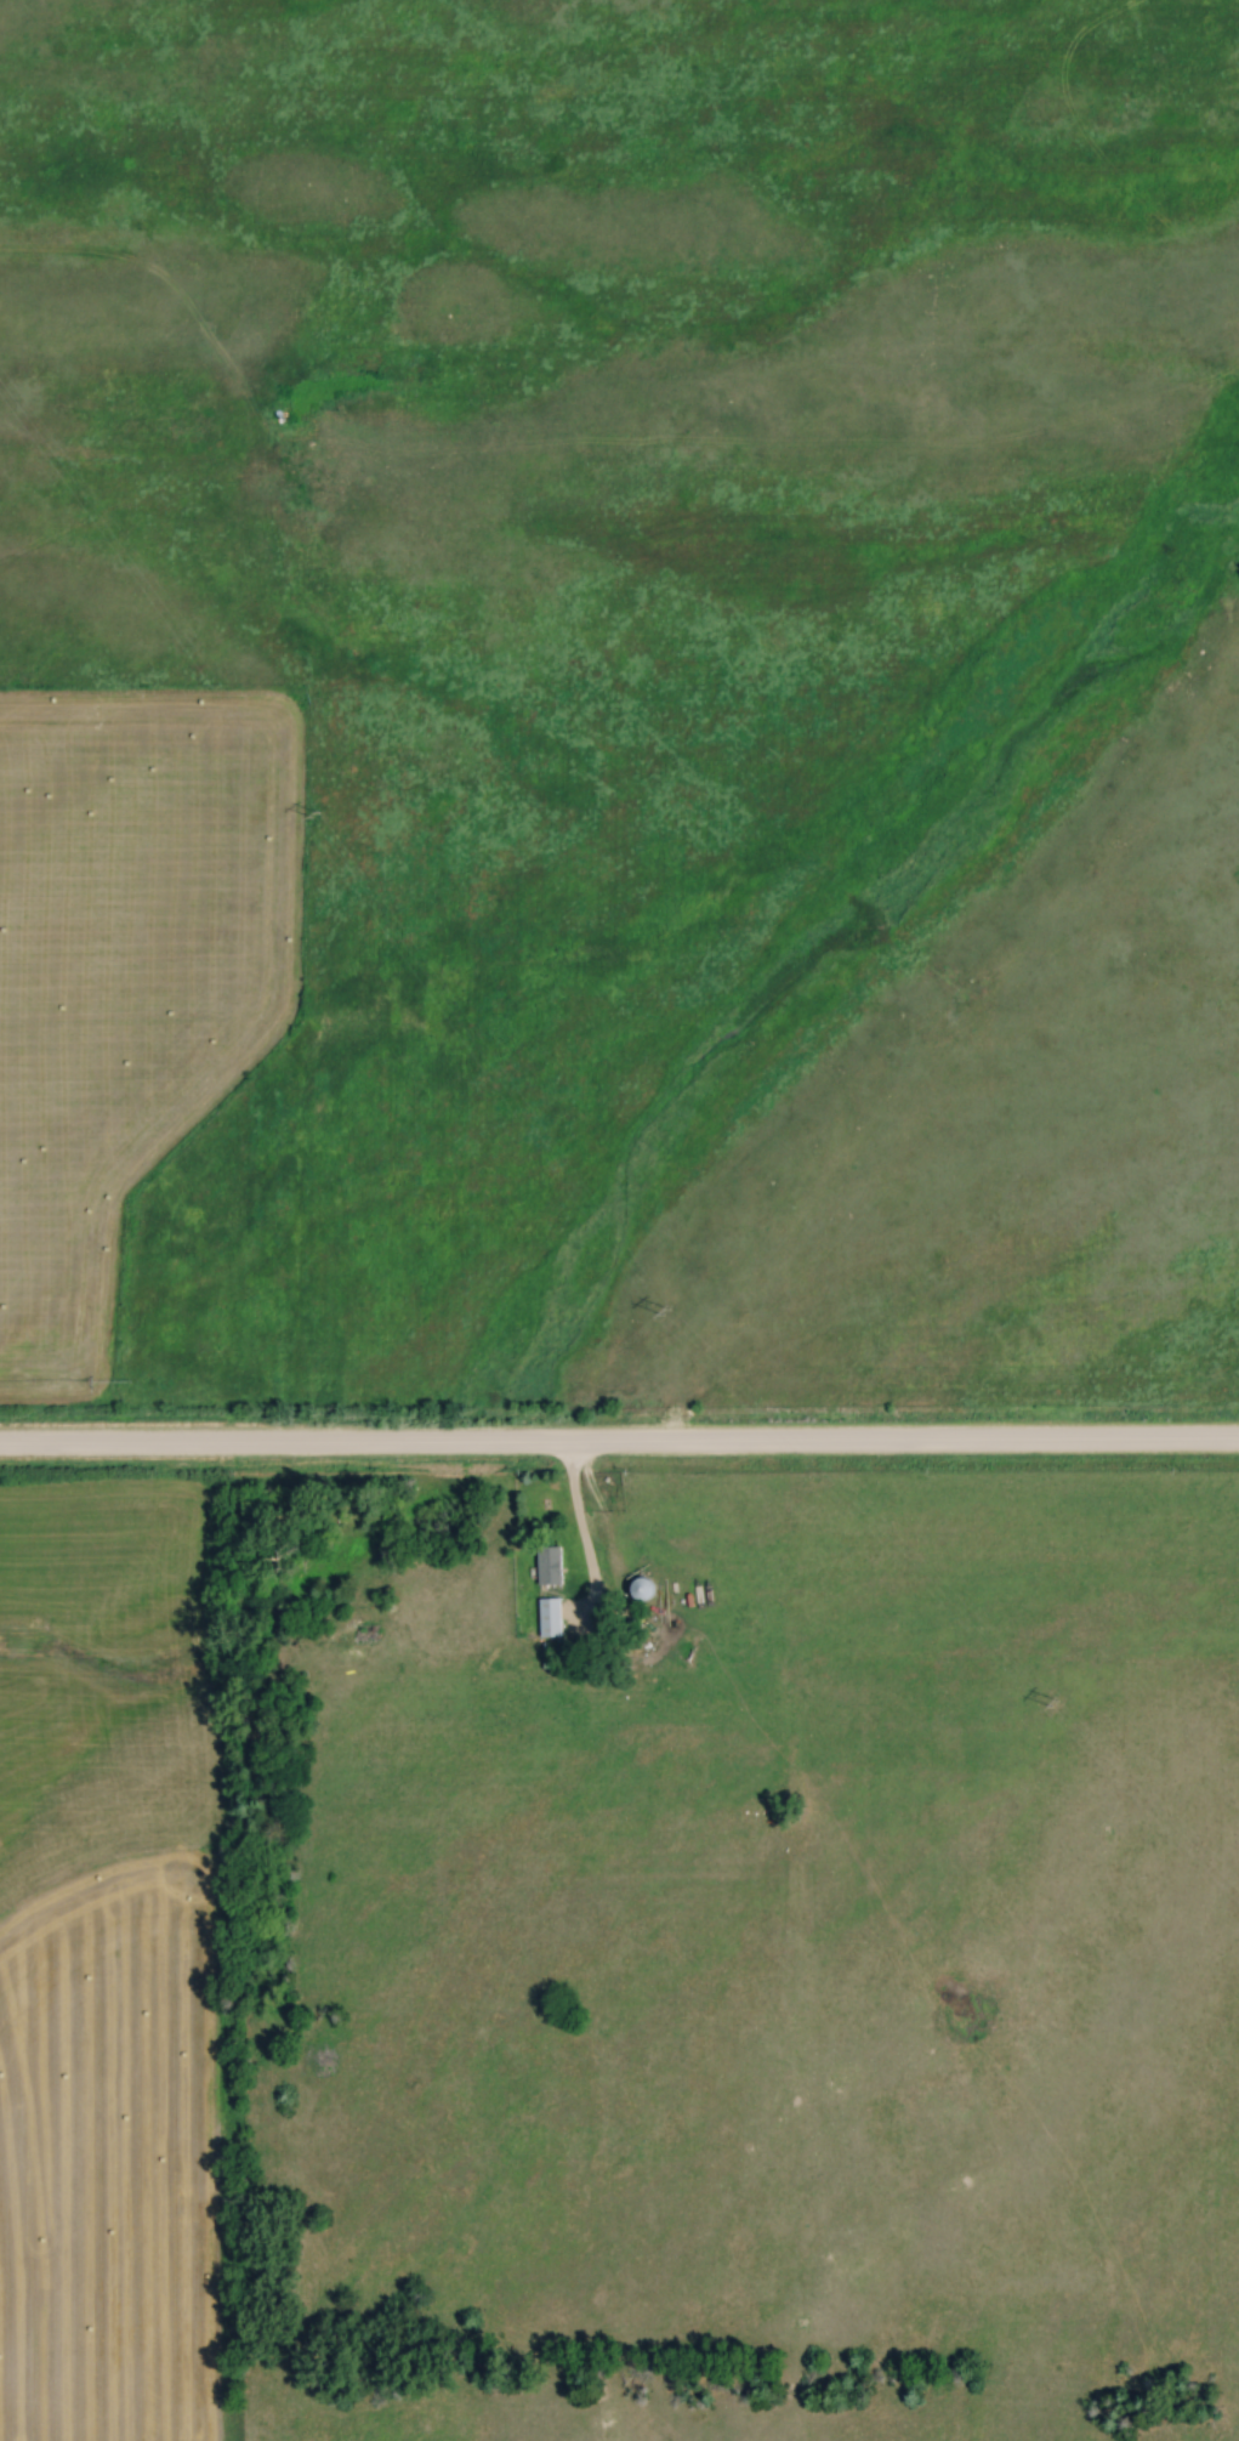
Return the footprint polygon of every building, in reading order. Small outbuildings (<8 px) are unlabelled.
[(536,1550),(536,1585),(563,1585),(563,1550),(536,1550)] [(627,1587),(640,1606),(660,1592),(647,1574),(627,1587)] [(537,1598),(537,1637),(560,1637),(560,1598),(537,1598)]
